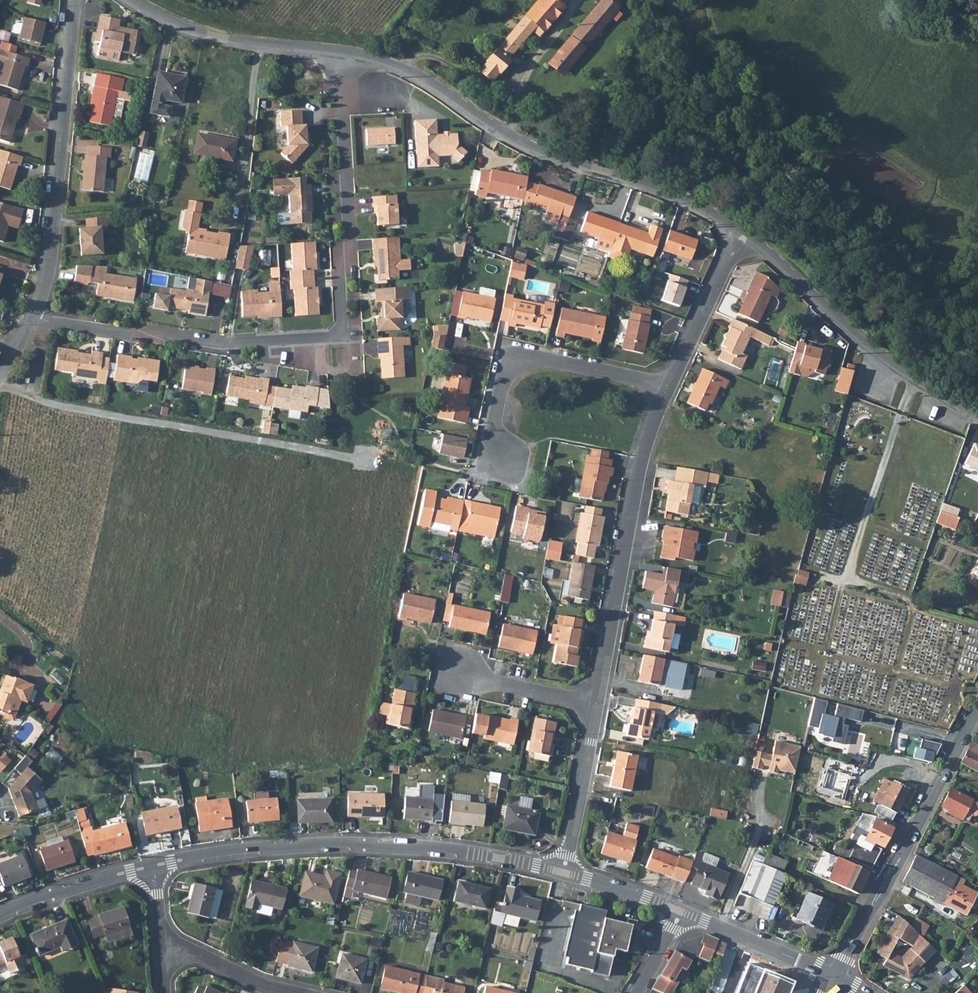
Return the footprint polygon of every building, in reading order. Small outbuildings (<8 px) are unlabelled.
[(555,0),(542,0),(482,72),(494,82),(511,62),(509,61),(534,31),(542,36),(566,8),(558,2),(555,0)] [(555,59),(570,70),(612,20),(617,24),(623,16),(618,12),(622,8),(612,0),(604,0),(555,59)] [(100,40),(97,49),(110,53),(111,49),(121,52),(133,54),(139,30),(125,27),(124,32),(118,30),(121,18),(102,13),(95,39),(100,40)] [(24,17),(18,37),(41,42),(46,21),(24,17)] [(118,61),(121,52),(111,49),(110,53),(97,49),(96,55),(118,61)] [(0,50),(0,63),(2,63),(0,68),(0,85),(18,90),(26,65),(28,66),(30,59),(0,50)] [(564,76),(570,70),(555,59),(550,65),(564,76)] [(181,102),(187,76),(159,70),(151,112),(168,117),(170,107),(162,105),(164,99),(181,102)] [(124,79),(96,72),(92,91),(95,92),(90,119),(110,123),(115,98),(129,101),(131,93),(121,91),(124,79)] [(0,97),(0,140),(10,144),(19,118),(21,119),(25,105),(0,97)] [(289,125),(290,142),(282,152),(293,161),(301,152),(300,143),(310,143),(309,132),(307,132),(307,129),(303,123),(302,109),(281,110),(282,125),(289,125)] [(435,119),(414,119),(416,167),(428,166),(428,159),(437,158),(437,157),(450,156),(457,163),(465,154),(456,145),(456,134),(435,135),(435,119)] [(394,142),(394,126),(366,127),(367,143),(394,142)] [(236,137),(200,129),(199,134),(195,151),(232,159),(235,141),(236,137)] [(310,143),(300,143),(301,152),(310,143)] [(109,156),(110,147),(88,144),(87,154),(85,154),(83,170),(86,171),(84,190),(103,192),(107,156),(109,156)] [(0,151),(0,189),(9,192),(17,166),(20,167),(23,158),(0,151)] [(437,158),(428,159),(428,166),(437,166),(437,158)] [(479,192),(480,171),(474,170),(472,191),(479,192)] [(529,183),(530,178),(494,172),(494,175),(484,173),(478,197),(490,199),(491,194),(508,197),(525,200),(529,183)] [(309,195),(307,177),(271,179),(272,195),(285,195),(290,225),(311,222),(309,204),(311,204),(310,195),(309,195)] [(539,186),(529,183),(525,200),(524,207),(531,209),(534,202),(572,214),(578,197),(540,184),(539,186)] [(397,224),(396,196),(373,197),(373,206),(376,206),(377,225),(397,224)] [(525,200),(508,197),(506,208),(515,210),(516,206),(524,207),(525,200)] [(179,226),(187,227),(185,237),(192,238),(189,253),(222,260),(227,235),(217,233),(215,237),(203,235),(204,230),(197,229),(201,202),(187,200),(185,211),(182,211),(179,226)] [(1,246),(6,230),(9,221),(18,225),(22,214),(0,207),(0,246),(1,246)] [(614,243),(621,225),(586,212),(580,231),(614,243)] [(571,217),(560,213),(554,233),(564,237),(571,217)] [(571,239),(578,219),(571,217),(564,237),(571,239)] [(104,218),(85,220),(85,230),(100,229),(100,234),(105,234),(104,218)] [(18,225),(9,221),(6,230),(15,233),(18,225)] [(648,235),(621,225),(614,243),(612,248),(609,257),(620,262),(628,258),(631,250),(653,258),(663,230),(652,226),(648,235)] [(100,234),(100,229),(85,230),(79,230),(80,256),(101,254),(100,234)] [(696,239),(671,229),(660,260),(667,262),(670,253),(688,259),(696,239)] [(189,253),(192,238),(185,237),(182,252),(189,253)] [(409,270),(409,260),(399,260),(398,242),(389,242),(389,238),(372,239),(373,260),(376,260),(377,279),(397,278),(397,270),(409,270)] [(314,286),(314,278),(314,269),(316,269),(314,241),(291,242),(292,270),(289,270),(290,279),(290,288),(293,288),(294,315),(318,314),(316,286),(314,286)] [(248,266),(252,244),(237,245),(233,267),(244,268),(248,266)] [(465,257),(468,244),(457,245),(458,257),(465,257)] [(527,275),(528,268),(514,264),(511,279),(520,281),(522,275),(527,275)] [(105,268),(90,267),(75,267),(73,284),(85,286),(88,283),(96,284),(94,296),(131,302),(134,280),(104,275),(105,268)] [(745,291),(746,292),(737,312),(757,321),(768,293),(775,296),(778,288),(764,275),(753,271),(745,291)] [(153,297),(151,309),(153,312),(165,314),(165,311),(186,314),(185,317),(203,320),(207,297),(208,297),(210,284),(193,280),(191,292),(181,291),(181,293),(168,292),(167,299),(153,297)] [(269,282),(270,292),(280,291),(279,281),(269,282)] [(407,301),(407,292),(398,292),(397,288),(374,289),(375,303),(380,303),(381,319),(376,319),(377,331),(399,330),(399,318),(406,318),(405,302),(407,301)] [(611,294),(630,300),(632,295),(613,288),(611,294)] [(280,316),(280,291),(270,292),(258,292),(258,290),(241,290),(242,315),(259,314),(259,317),(280,316)] [(497,300),(459,292),(454,315),(468,319),(469,317),(492,322),(497,300)] [(507,296),(501,322),(509,323),(508,327),(516,329),(517,325),(541,330),(541,328),(550,330),(556,307),(546,305),(545,308),(514,301),(514,298),(507,296)] [(634,305),(633,313),(649,316),(650,309),(634,305)] [(599,317),(562,310),(556,337),(564,339),(565,334),(574,336),(575,335),(594,338),(599,317)] [(628,320),(622,350),(643,354),(649,324),(647,324),(649,316),(633,313),(631,312),(630,320),(628,320)] [(769,343),(772,335),(731,317),(728,326),(730,327),(727,333),(726,333),(724,333),(724,334),(724,336),(725,337),(722,345),(727,347),(725,350),(723,349),(719,358),(741,368),(747,354),(742,352),(750,335),(769,343)] [(449,326),(434,326),(434,336),(447,335),(449,326)] [(444,351),(447,335),(434,336),(431,348),(444,351)] [(380,356),(381,379),(402,378),(400,346),(408,346),(408,337),(391,338),(392,347),(377,347),(378,356),(380,356)] [(377,339),(377,347),(392,347),(391,338),(377,339)] [(795,345),(790,361),(788,371),(799,374),(803,372),(804,365),(815,368),(814,371),(824,373),(825,368),(829,366),(830,360),(828,357),(830,350),(824,348),(820,351),(804,347),(805,343),(796,341),(795,345)] [(71,376),(95,380),(96,377),(105,379),(108,361),(100,360),(100,355),(89,353),(89,356),(75,354),(75,351),(57,347),(53,369),(72,372),(71,376)] [(156,383),(158,364),(144,362),(143,364),(131,361),(131,359),(117,357),(114,382),(137,386),(143,381),(156,383)] [(440,372),(447,374),(437,417),(465,424),(469,407),(464,407),(466,397),(464,397),(469,379),(464,377),(466,366),(443,360),(440,372)] [(803,372),(799,374),(805,375),(814,371),(815,368),(804,365),(803,372)] [(842,365),(839,373),(852,377),(854,369),(847,367),(842,365)] [(695,389),(694,389),(688,402),(705,410),(708,402),(711,403),(719,385),(724,387),(728,379),(703,368),(697,382),(698,383),(695,389)] [(202,397),(207,397),(208,392),(212,371),(205,370),(205,374),(186,371),(182,392),(203,395),(202,397)] [(250,400),(263,402),(266,383),(267,376),(259,375),(258,376),(251,375),(250,376),(229,372),(225,392),(247,396),(250,400)] [(847,393),(852,377),(839,373),(835,389),(847,393)] [(96,377),(95,380),(95,385),(104,387),(105,379),(96,377)] [(266,383),(263,402),(271,403),(274,384),(266,383)] [(327,406),(326,387),(317,386),(317,385),(305,383),(304,385),(297,384),(296,388),(274,384),(271,403),(305,409),(306,403),(327,406)] [(274,432),(274,430),(275,422),(268,421),(266,430),(266,431),(274,432)] [(465,438),(441,434),(438,454),(462,458),(465,438)] [(974,444),(964,465),(977,472),(977,446),(974,444)] [(590,459),(607,462),(608,455),(591,452),(590,459)] [(612,469),(610,469),(611,463),(607,462),(590,459),(586,458),(578,500),(601,504),(604,485),(607,485),(608,478),(611,478),(612,469)] [(694,468),(678,466),(675,480),(692,483),(694,468)] [(709,471),(694,468),(692,483),(675,480),(668,478),(667,487),(670,487),(667,509),(689,513),(691,500),(694,484),(701,485),(706,486),(709,471)] [(701,485),(694,484),(691,500),(698,501),(701,485)] [(450,528),(449,532),(457,534),(457,533),(463,504),(445,501),(445,504),(433,502),(434,495),(423,493),(416,528),(428,530),(428,524),(450,528)] [(463,504),(457,533),(494,540),(500,510),(464,502),(463,504)] [(959,510),(942,504),(939,511),(956,517),(959,510)] [(528,511),(515,509),(510,534),(523,537),(522,542),(538,546),(544,518),(534,516),(534,517),(528,516),(528,511)] [(584,516),(600,519),(601,512),(585,509),(584,516)] [(956,517),(939,511),(935,522),(955,529),(959,518),(956,517)] [(584,516),(581,516),(575,545),(578,545),(575,558),(593,561),(595,549),(598,549),(603,520),(600,519),(584,516)] [(676,556),(694,559),(695,549),(693,548),(695,541),(697,541),(699,530),(665,524),(662,538),(665,539),(668,540),(666,557),(676,558),(676,556)] [(545,553),(560,555),(561,546),(547,544),(545,553)] [(558,562),(560,555),(545,553),(544,560),(558,562)] [(671,603),(678,567),(664,564),(662,571),(645,568),(641,585),(654,587),(654,589),(653,590),(652,591),(651,599),(671,603)] [(595,569),(573,565),(567,599),(588,603),(595,569)] [(805,587),(807,578),(797,575),(795,575),(793,584),(805,587)] [(773,601),(781,603),(783,589),(775,587),(773,601)] [(434,603),(402,596),(397,620),(405,622),(406,620),(430,625),(434,603)] [(445,607),(441,624),(449,626),(453,608),(445,607)] [(489,617),(453,608),(449,626),(448,630),(469,635),(470,633),(485,636),(489,617)] [(644,644),(668,649),(675,612),(653,608),(648,632),(646,632),(644,644)] [(557,647),(553,665),(576,669),(578,659),(576,659),(577,651),(576,651),(577,644),(581,645),(583,633),(582,633),(584,623),(560,619),(558,628),(560,629),(557,647)] [(536,634),(502,627),(497,650),(531,657),(536,634)] [(557,647),(560,629),(558,628),(555,628),(551,645),(557,647)] [(638,681),(660,685),(665,658),(643,654),(638,681)] [(754,667),(766,669),(768,662),(756,659),(754,667)] [(2,713),(4,709),(12,713),(18,698),(23,700),(29,685),(21,682),(21,680),(11,676),(10,677),(3,674),(0,681),(0,712),(2,713)] [(415,691),(416,679),(403,678),(401,690),(415,691)] [(391,707),(380,705),(378,717),(386,718),(384,726),(409,732),(411,721),(408,721),(411,708),(413,708),(415,696),(394,691),(391,707)] [(859,721),(861,710),(836,703),(833,715),(824,713),(827,701),(813,697),(806,725),(816,733),(831,738),(830,741),(842,744),(846,726),(841,724),(843,718),(859,721)] [(653,712),(658,714),(660,704),(635,699),(634,708),(631,707),(629,717),(631,717),(629,724),(627,724),(625,735),(647,740),(653,712)] [(465,719),(432,712),(428,734),(460,741),(465,719)] [(508,724),(488,719),(483,741),(512,747),(517,724),(509,722),(508,724)] [(554,725),(534,721),(527,755),(550,760),(552,747),(548,747),(550,738),(552,738),(554,725)] [(895,733),(891,753),(937,762),(941,742),(895,733)] [(800,747),(775,741),(772,756),(769,767),(768,772),(777,774),(778,770),(778,766),(786,768),(785,772),(794,774),(799,750),(800,747)] [(971,742),(960,762),(977,771),(977,745),(971,742)] [(614,768),(610,788),(631,792),(635,769),(638,758),(638,757),(614,752),(611,768),(614,768)] [(765,754),(756,752),(752,768),(762,770),(763,766),(765,755),(765,754)] [(769,767),(772,756),(765,755),(763,766),(769,767)] [(9,762),(2,756),(0,759),(0,772),(9,762)] [(647,760),(638,758),(635,769),(645,771),(647,760)] [(26,767),(7,788),(18,817),(37,810),(30,793),(41,779),(26,767)] [(875,813),(879,815),(877,815),(876,817),(892,821),(909,789),(894,781),(882,806),(879,805),(875,813)] [(942,805),(953,811),(951,813),(961,818),(966,809),(972,812),(977,811),(977,812),(977,802),(950,788),(942,805)] [(427,800),(428,793),(407,791),(404,819),(432,821),(434,800),(427,800)] [(256,793),(256,800),(278,798),(278,792),(256,793)] [(384,817),(385,794),(350,793),(349,817),(384,817)] [(519,796),(517,807),(529,809),(530,798),(519,796)] [(233,826),(230,798),(198,802),(202,830),(233,826)] [(279,820),(278,798),(256,800),(249,800),(251,822),(279,820)] [(333,821),(333,801),(301,801),(301,821),(333,821)] [(483,826),(485,806),(451,802),(450,823),(483,826)] [(508,805),(503,829),(535,835),(540,811),(529,809),(517,807),(508,805)] [(168,809),(167,806),(143,811),(147,832),(181,826),(178,808),(168,809)] [(726,813),(710,810),(709,817),(713,817),(725,820),(726,813)] [(860,837),(853,851),(836,844),(834,852),(871,868),(896,822),(892,821),(876,817),(863,814),(853,833),(860,837)] [(622,836),(608,831),(601,853),(629,862),(637,841),(635,840),(639,827),(627,823),(622,836)] [(82,833),(90,857),(99,855),(99,857),(131,847),(125,826),(97,835),(95,829),(82,833)] [(75,863),(69,844),(42,853),(49,873),(75,863)] [(927,859),(930,852),(917,846),(913,853),(916,854),(927,859)] [(680,858),(654,848),(647,867),(672,877),(680,858)] [(833,855),(819,848),(816,855),(819,857),(812,873),(857,894),(867,871),(833,855)] [(702,863),(706,855),(698,852),(689,875),(695,877),(693,884),(711,891),(709,895),(719,899),(729,873),(702,863)] [(787,860),(767,852),(762,864),(781,873),(787,860)] [(927,859),(916,854),(902,881),(944,902),(957,874),(927,859)] [(21,857),(0,864),(0,883),(1,888),(28,878),(21,857)] [(746,895),(760,863),(753,860),(739,892),(746,895)] [(746,895),(772,906),(775,901),(785,874),(781,873),(762,864),(760,863),(746,895)] [(391,878),(357,870),(353,890),(386,898),(391,878)] [(325,877),(306,873),(299,897),(334,904),(341,874),(326,871),(325,877)] [(442,881),(408,873),(403,893),(408,894),(422,897),(437,901),(442,881)] [(964,878),(957,874),(944,902),(965,913),(976,892),(960,885),(964,878)] [(285,889),(252,880),(245,909),(255,912),(258,903),(280,908),(285,889)] [(490,890),(457,882),(453,901),(486,909),(490,890)] [(209,917),(209,916),(215,888),(215,887),(194,883),(188,912),(209,917)] [(507,886),(501,912),(535,921),(539,901),(518,895),(513,894),(515,888),(507,886)] [(223,890),(215,888),(209,916),(217,918),(223,890)] [(799,910),(795,908),(791,916),(821,929),(832,904),(807,893),(799,910)] [(422,897),(408,894),(406,901),(421,904),(422,897)] [(592,969),(608,973),(613,954),(614,947),(625,949),(630,926),(635,927),(637,918),(628,915),(626,922),(604,917),(605,908),(580,903),(566,961),(592,967),(592,969)] [(99,915),(100,918),(91,921),(97,936),(106,934),(107,938),(131,930),(124,908),(99,915)] [(935,949),(898,915),(892,926),(890,925),(876,952),(886,957),(882,963),(908,977),(935,949)] [(929,925),(917,917),(912,925),(924,933),(929,925)] [(78,945),(68,920),(34,933),(42,954),(66,946),(68,949),(78,945)] [(823,933),(807,924),(804,928),(795,923),(791,930),(817,944),(823,933)] [(653,988),(664,992),(670,992),(680,977),(683,979),(689,969),(686,967),(693,954),(697,953),(699,954),(699,955),(710,960),(713,951),(722,954),(726,943),(727,943),(704,933),(681,941),(653,988)] [(14,938),(0,943),(0,963),(6,960),(11,973),(26,967),(14,938)] [(318,947),(294,942),(289,966),(313,971),(318,947)] [(722,954),(720,958),(730,962),(736,948),(726,943),(722,954)] [(61,949),(41,956),(43,961),(62,954),(61,949)] [(367,959),(343,953),(338,977),(361,983),(367,959)] [(530,968),(532,960),(524,958),(523,968),(530,970),(530,968)] [(386,965),(381,984),(398,988),(398,991),(408,992),(415,992),(418,992),(423,992),(427,975),(386,965)] [(791,983),(762,972),(754,992),(787,992),(791,983)] [(438,977),(427,975),(423,992),(463,992),(465,986),(444,981),(443,983),(438,981),(438,977)] [(486,984),(484,992),(514,992),(515,991),(486,984)]
